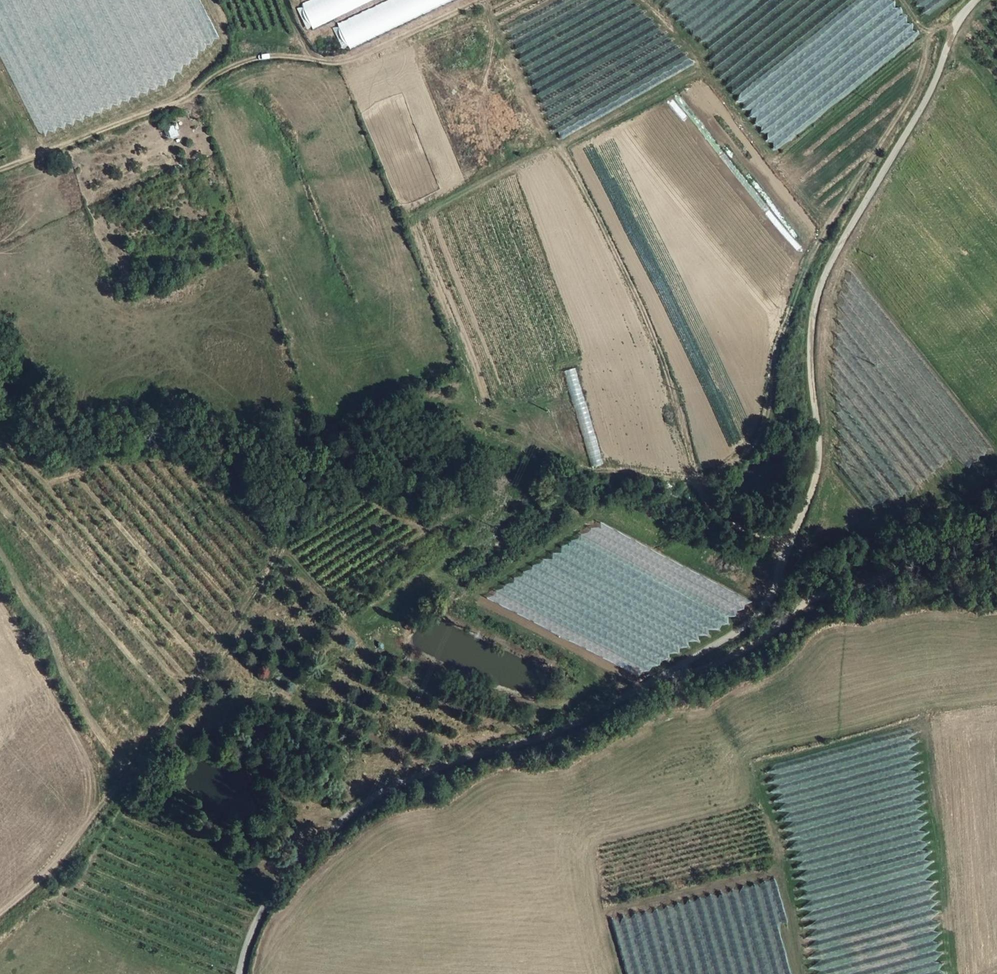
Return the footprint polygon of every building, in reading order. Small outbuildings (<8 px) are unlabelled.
[(304,2),(313,24),(370,1),(370,0),(308,0),(304,2)] [(344,46),(378,30),(370,13),(336,29),(344,46)]
